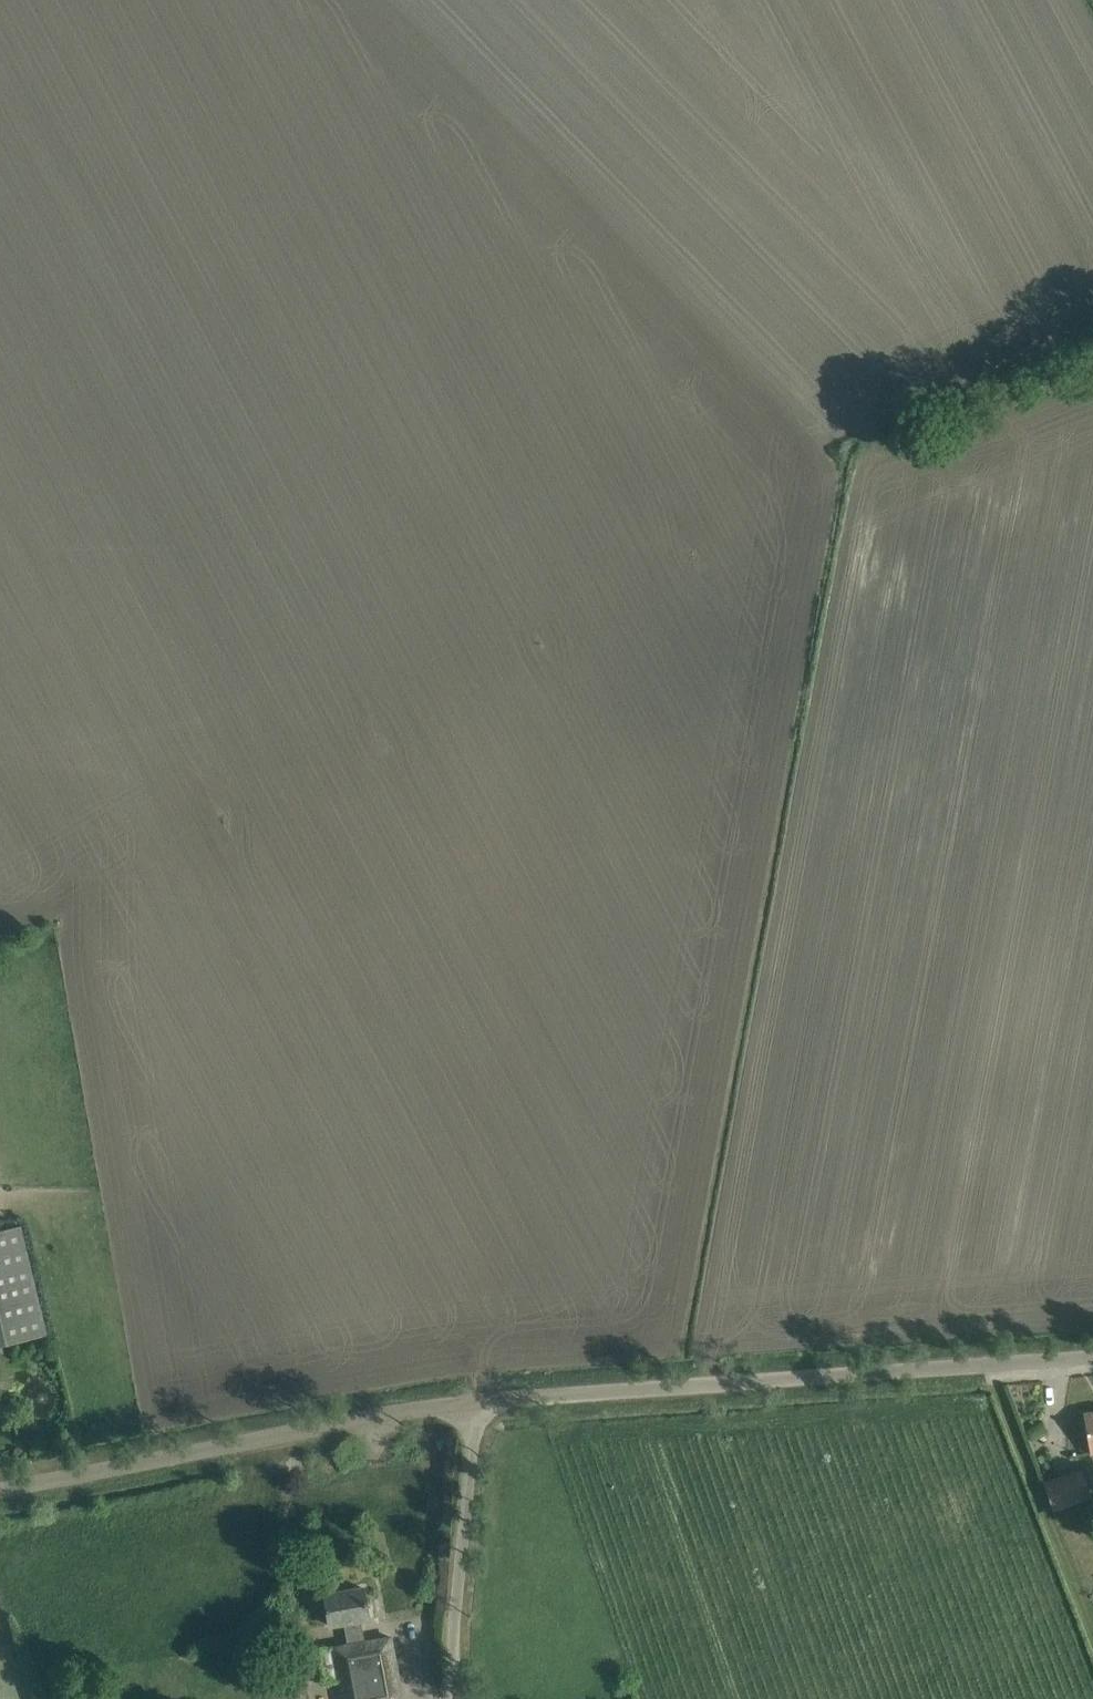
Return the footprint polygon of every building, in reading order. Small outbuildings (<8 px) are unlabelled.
[(23,1226),(0,1232),(0,1345),(49,1333),(23,1226)] [(1088,1436),(1090,1452),(1092,1452),(1092,1412),(1084,1414),(1088,1436)] [(1083,1470),(1046,1481),(1055,1509),(1092,1497),(1083,1470)] [(325,1595),(330,1625),(345,1622),(349,1644),(334,1647),(340,1680),(344,1698),(403,1698),(392,1636),(364,1641),(360,1620),(370,1618),(365,1588),(325,1595)]
